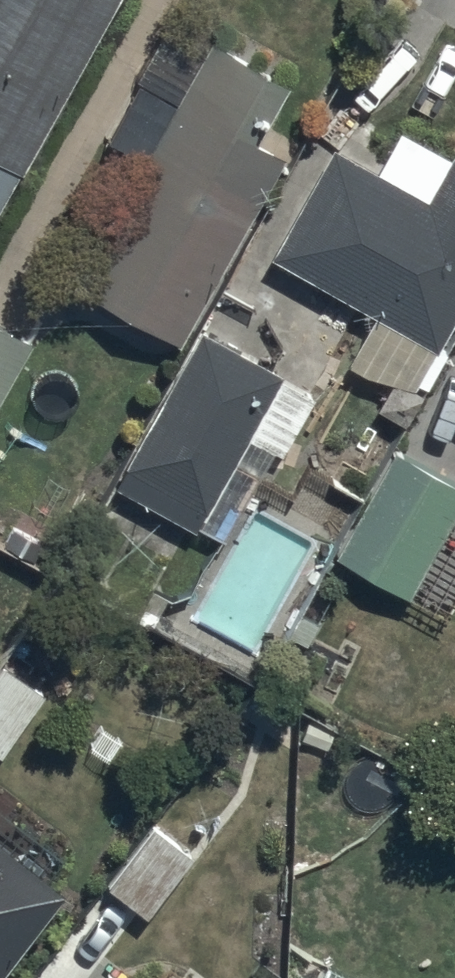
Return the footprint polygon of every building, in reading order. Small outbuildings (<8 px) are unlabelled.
[(121,0),(0,0),(0,215),(121,0)] [(213,47),(79,293),(182,349),(286,158),(260,144),(290,89),(213,47)] [(442,350),(454,326),(454,163),(436,198),(337,145),(274,259),(442,350)] [(33,344),(0,327),(0,407),(33,344)] [(204,334),(119,489),(202,540),(290,381),(204,334)] [(412,602),(454,521),(454,485),(397,454),(339,564),(412,602)] [(1,758),(45,695),(7,668),(0,678),(0,757),(1,758)] [(102,900),(145,930),(197,856),(155,826),(102,900)] [(67,894),(0,842),(0,977),(1,977),(67,894)]
